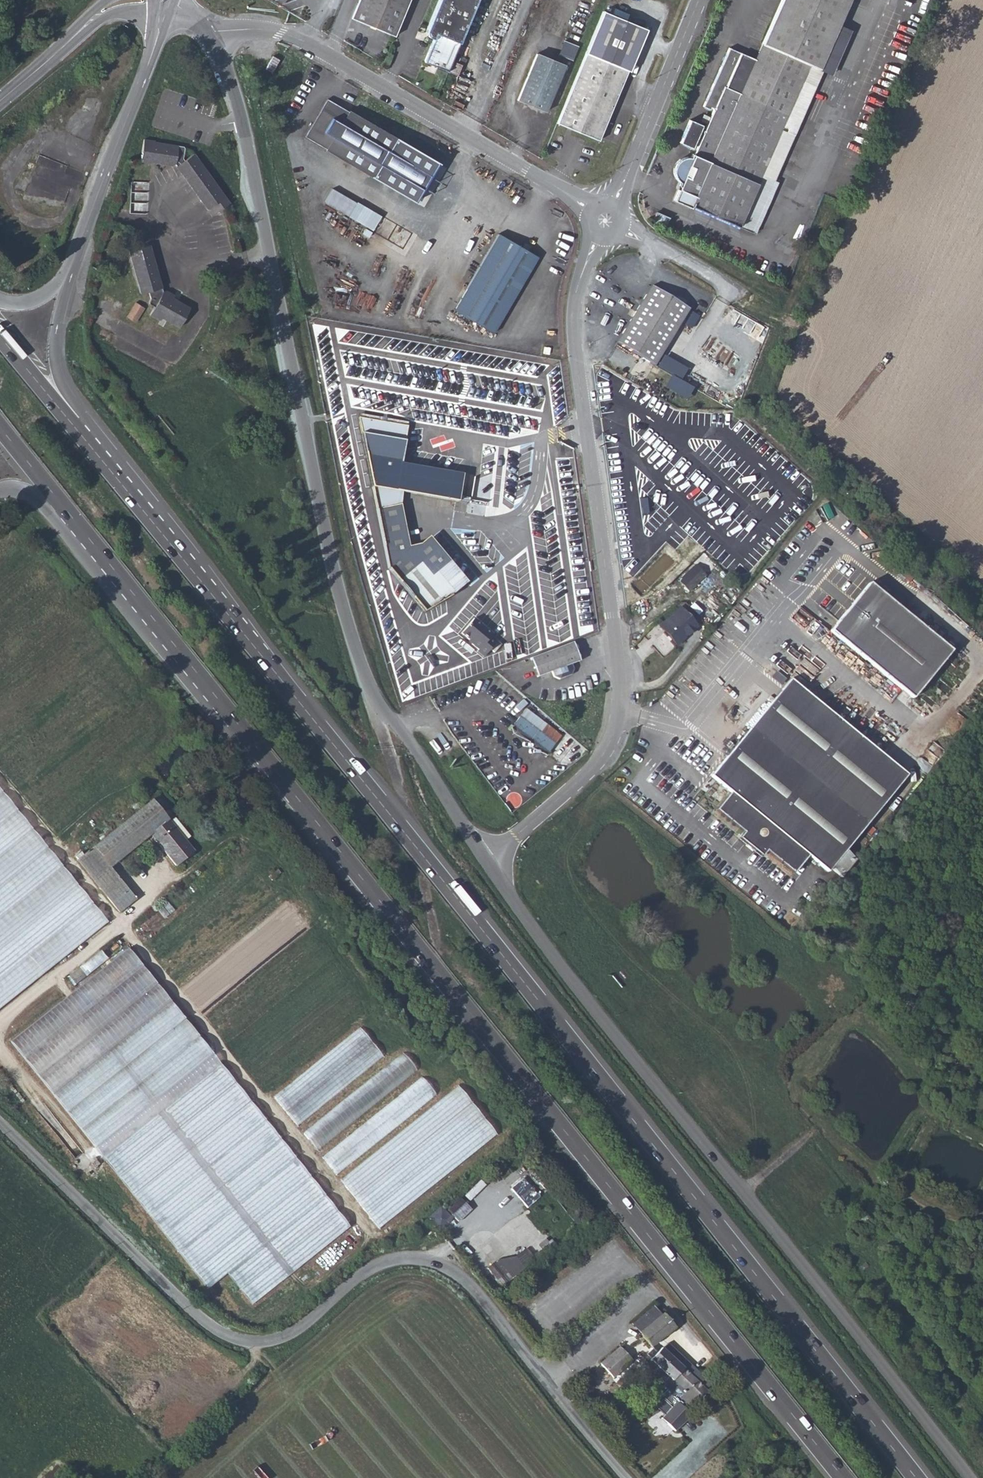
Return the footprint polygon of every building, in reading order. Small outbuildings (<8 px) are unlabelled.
[(394,36),(409,0),(359,0),(351,19),(394,36)] [(446,72),(476,0),(439,0),(426,30),(426,33),(427,35),(428,37),(429,39),(432,40),(423,63),(446,72)] [(690,158),(687,157),(685,157),(683,158),(682,158),(680,159),(678,160),(677,162),(675,164),(674,166),(673,168),(673,171),(673,173),(674,175),(675,177),(677,180),(679,181),(681,183),(674,200),(690,208),(691,206),(738,226),(738,225),(760,175),(774,181),(794,135),(780,129),(781,127),(795,133),(815,86),(802,80),(809,65),(819,69),(829,48),(840,53),(850,31),(838,25),(849,0),(781,0),(755,59),(729,48),(703,107),(710,109),(711,107),(712,108),(713,110),(704,130),(702,131),(700,130),(702,125),(690,120),(680,143),(692,148),(694,144),(698,146),(694,154),(692,158),(690,158)] [(885,1),(844,106),(863,113),(903,8),(885,1)] [(585,53),(627,71),(629,71),(647,29),(603,11),(585,53)] [(578,46),(564,40),(558,55),(572,60),(578,46)] [(831,74),(840,53),(829,48),(819,69),(809,65),(802,80),(815,86),(822,71),(831,74)] [(585,53),(556,123),(598,141),(627,71),(585,53)] [(564,65),(536,54),(517,100),(545,112),(558,81),(564,66),(564,65)] [(567,67),(564,66),(558,81),(560,82),(567,67)] [(386,151),(387,150),(394,138),(394,137),(350,111),(349,112),(327,99),(305,137),(327,150),(326,151),(371,177),(379,163),(378,162),(385,150),(386,151)] [(394,138),(387,150),(397,156),(404,144),(394,138)] [(140,161),(175,166),(211,216),(230,203),(195,153),(181,162),(184,146),(142,139),(140,161)] [(68,166),(39,154),(36,162),(64,174),(68,166)] [(760,175),(738,225),(752,231),(774,181),(760,175)] [(328,199),(352,213),(360,200),(336,186),(328,199)] [(352,213),(359,217),(366,204),(360,200),(352,213)] [(359,217),(372,224),(380,212),(366,204),(359,217)] [(380,212),(372,224),(378,227),(384,215),(380,212)] [(521,247),(499,234),(454,310),(493,333),(538,257),(527,251),(521,247)] [(524,243),(521,247),(527,251),(530,246),(524,243)] [(163,292),(148,244),(128,252),(140,294),(147,292),(150,301),(148,304),(153,308),(149,315),(177,330),(190,308),(173,298),(174,295),(164,288),(163,292)] [(689,309),(651,286),(636,311),(632,317),(616,343),(654,366),(689,309)] [(134,302),(126,317),(136,323),(144,308),(134,302)] [(628,314),(632,317),(636,311),(631,309),(628,314)] [(670,375),(663,387),(686,399),(692,387),(670,375)] [(359,417),(408,426),(409,422),(359,413),(359,417)] [(408,426),(359,417),(388,569),(424,612),(451,596),(451,595),(465,584),(429,540),(407,551),(398,506),(398,505),(394,502),(396,491),(403,492),(458,502),(463,474),(401,464),(408,426)] [(398,505),(398,506),(401,505),(403,492),(396,491),(394,502),(398,505)] [(680,580),(695,565),(689,558),(673,573),(680,580)] [(695,565),(680,580),(679,581),(689,592),(706,576),(695,565)] [(659,567),(639,572),(643,588),(663,583),(659,567)] [(952,651),(869,583),(830,631),(912,699),(952,651)] [(680,608),(663,623),(680,641),(697,626),(680,608)] [(492,634),(473,619),(461,633),(472,643),(471,644),(478,650),(476,652),(482,658),(497,641),(490,636),(492,634)] [(680,641),(663,623),(660,627),(676,645),(680,641)] [(663,657),(674,648),(663,634),(651,643),(663,657)] [(580,661),(573,642),(530,658),(537,677),(551,672),(553,677),(559,679),(571,675),(573,669),(571,664),(580,661)] [(743,832),(765,851),(793,874),(808,856),(827,872),(831,868),(845,850),(907,775),(790,679),(710,776),(730,792),(715,810),(743,832)] [(526,709),(513,726),(548,752),(549,751),(555,744),(561,736),(526,709)] [(548,752),(513,726),(512,728),(547,754),(548,752)] [(549,751),(553,755),(559,747),(555,744),(549,751)] [(108,921),(0,788),(0,1009),(108,921)] [(109,897),(126,884),(112,865),(152,832),(169,818),(153,799),(79,858),(109,897)] [(169,818),(152,832),(179,865),(197,851),(169,818)] [(761,857),(765,851),(743,832),(738,838),(761,857)] [(845,850),(831,868),(842,877),(857,859),(845,850)] [(138,899),(126,884),(109,897),(121,911),(138,899)] [(11,1039),(97,1146),(212,1052),(127,947),(11,1039)] [(80,966),(85,974),(103,960),(97,952),(80,966)] [(73,983),(85,974),(80,966),(67,975),(73,983)] [(274,1092),(297,1121),(382,1052),(359,1023),(274,1092)] [(303,1128),(317,1146),(416,1066),(401,1048),(303,1128)] [(221,1061),(104,1156),(208,1287),(227,1271),(248,1298),(347,1218),(221,1061)] [(322,1152),(337,1171),(436,1092),(421,1073),(322,1152)] [(459,1082),(343,1176),(380,1225),(497,1129),(459,1082)] [(460,1198),(446,1209),(457,1221),(470,1210),(460,1198)] [(527,1218),(516,1227),(526,1239),(537,1230),(527,1218)] [(470,1257),(478,1268),(490,1258),(482,1248),(470,1257)] [(492,1259),(508,1279),(531,1261),(520,1248),(510,1255),(492,1259)] [(659,1313),(651,1304),(630,1321),(651,1344),(675,1324),(662,1311),(659,1313)] [(557,1343),(554,1339),(544,1347),(547,1350),(557,1343)] [(666,1341),(660,1347),(687,1373),(691,1369),(685,1364),(687,1362),(666,1341)] [(631,1359),(619,1346),(599,1362),(611,1377),(631,1359)] [(651,1386),(670,1406),(676,1401),(684,1410),(704,1390),(687,1373),(660,1347),(645,1363),(659,1378),(651,1386)] [(659,1418),(674,1433),(691,1417),(684,1410),(676,1401),(670,1406),(671,1408),(659,1418)]
